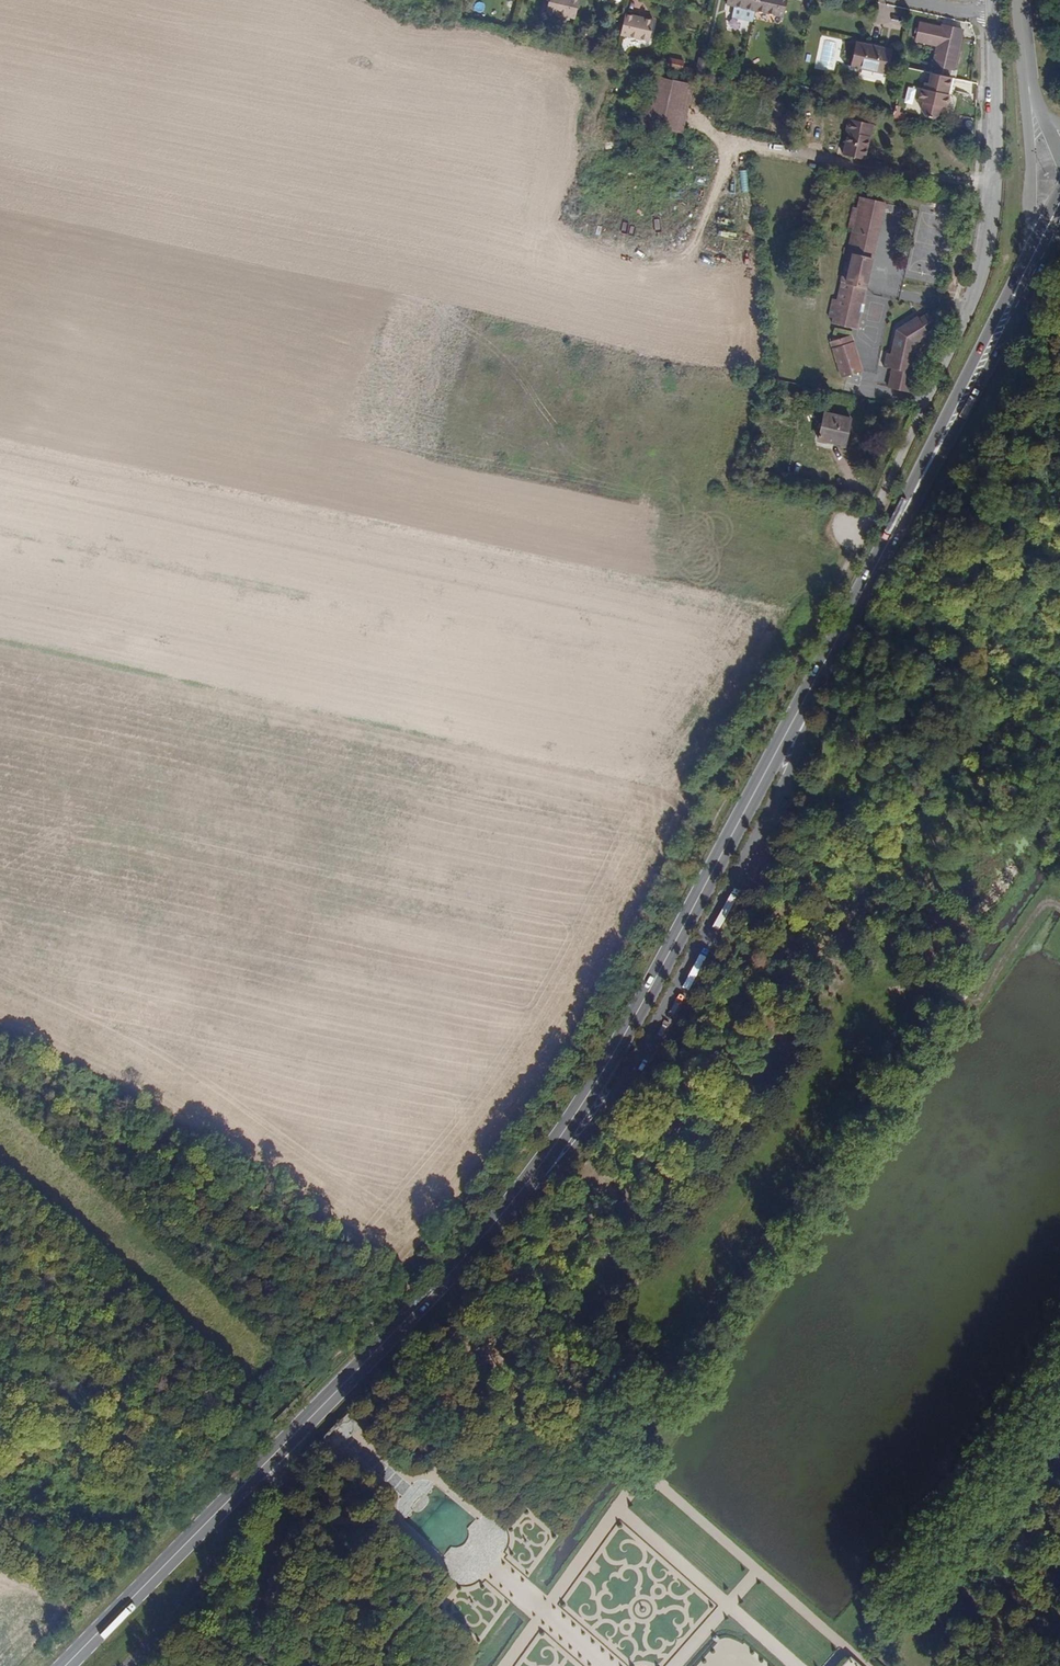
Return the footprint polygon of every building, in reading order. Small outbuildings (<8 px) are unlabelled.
[(579,0),(548,0),(546,10),(575,18),(579,0)] [(757,0),(727,0),(726,5),(755,12),(757,0)] [(788,0),(757,0),(755,12),(784,19),(788,0)] [(651,41),(656,20),(628,13),(623,34),(651,41)] [(953,70),(962,31),(948,28),(947,33),(940,31),(941,28),(918,23),(913,45),(934,50),(930,66),(934,67),(933,73),(948,76),(949,69),(953,70)] [(822,66),(836,67),(837,41),(823,40),(822,66)] [(885,74),(890,50),(855,42),(850,66),(885,74)] [(945,110),(948,95),(945,94),(949,76),(948,76),(933,73),(927,71),(925,84),(923,83),(922,89),(917,88),(914,102),(919,103),(918,110),(921,117),(931,119),(937,114),(939,109),(945,110)] [(648,126),(684,132),(692,84),(656,78),(648,126)] [(899,113),(902,103),(894,101),(890,117),(902,120),(903,114),(899,113)] [(867,139),(870,125),(844,119),(841,133),(843,133),(838,156),(860,161),(865,138),(867,139)] [(749,192),(748,169),(740,170),(741,192),(749,192)] [(849,328),(877,202),(852,196),(850,205),(846,204),(841,227),(845,228),(830,298),(825,297),(821,316),(825,317),(824,323),(849,328)] [(909,342),(922,334),(921,332),(931,326),(921,311),(911,317),(910,314),(889,328),(882,352),(879,351),(875,366),(884,368),(879,386),(901,392),(908,364),(903,363),(909,342)] [(846,341),(844,333),(833,337),(835,344),(846,341)] [(855,370),(846,341),(835,344),(824,348),(834,377),(855,370)] [(837,444),(844,417),(815,410),(809,438),(837,444)] [(702,1563),(709,1555),(697,1545),(690,1552),(702,1563)] [(724,1604),(716,1598),(708,1608),(716,1614),(724,1604)]
